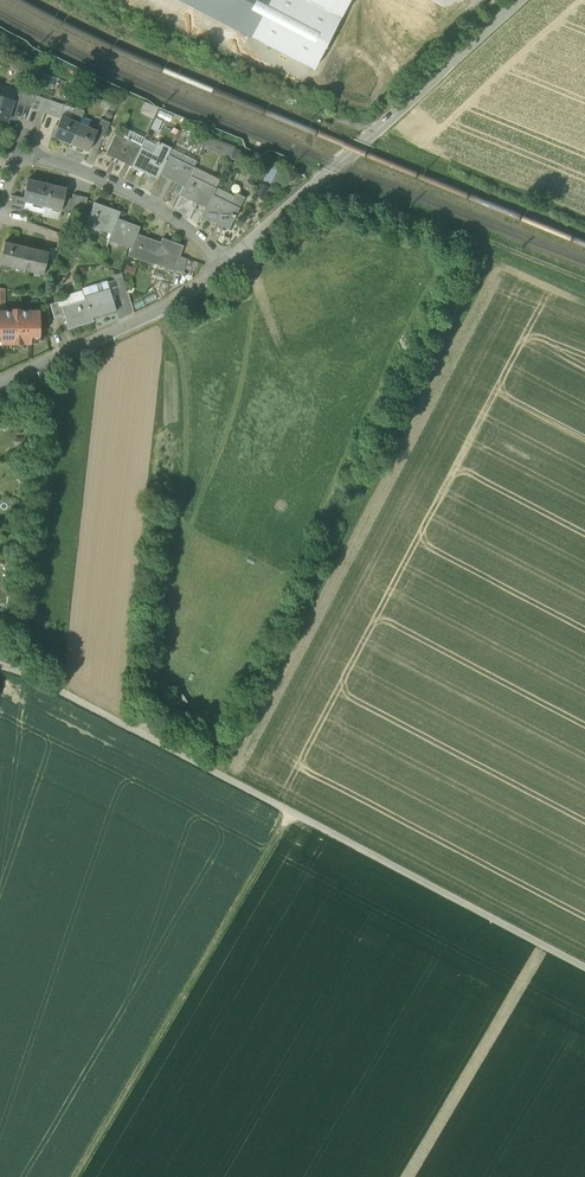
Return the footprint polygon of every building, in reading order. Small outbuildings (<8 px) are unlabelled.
[(249,36),(268,0),(180,0),(249,36)] [(249,36),(313,69),(348,0),(268,0),(249,36)] [(51,89),(55,80),(44,76),(40,85),(51,89)] [(62,105),(50,100),(44,98),(43,98),(36,95),(36,96),(35,96),(22,92),(17,104),(31,109),(38,111),(45,114),(58,118),(59,115),(62,105)] [(6,122),(13,100),(0,96),(0,120),(6,122)] [(153,118),(157,109),(144,103),(139,113),(153,118)] [(59,115),(61,116),(69,119),(73,108),(63,104),(62,105),(59,115)] [(53,136),(70,144),(79,123),(82,116),(85,110),(79,108),(73,121),(69,119),(61,116),(60,119),(53,136)] [(91,120),(82,116),(79,123),(88,127),(91,120)] [(94,137),(103,141),(110,122),(102,119),(97,131),(94,137)] [(162,121),(155,119),(151,128),(157,131),(162,121)] [(88,127),(79,123),(70,144),(88,151),(94,137),(97,131),(88,127)] [(106,154),(131,166),(141,147),(144,140),(145,138),(127,130),(123,138),(115,134),(106,154)] [(235,148),(208,138),(203,148),(230,158),(235,148)] [(157,146),(144,140),(141,147),(153,153),(157,146)] [(157,146),(153,153),(166,160),(168,155),(172,148),(159,141),(157,146)] [(159,175),(166,160),(153,153),(141,147),(131,166),(157,179),(159,175)] [(197,161),(172,148),(168,155),(194,168),(197,161)] [(159,175),(184,187),(190,176),(194,168),(168,155),(166,160),(159,175)] [(219,181),(194,168),(190,176),(215,188),(219,181)] [(259,176),(251,172),(246,182),(254,186),(259,176)] [(302,179),(297,173),(290,180),(295,185),(302,179)] [(180,195),(206,208),(212,195),(215,188),(190,176),(184,187),(180,195)] [(25,201),(45,206),(50,185),(28,179),(24,197),(23,201),(25,201)] [(270,187),(261,182),(255,194),(264,199),(270,187)] [(66,188),(50,185),(45,206),(61,210),(64,197),(66,188)] [(234,198),(215,188),(212,195),(231,204),(234,198)] [(10,208),(21,211),(23,201),(24,197),(14,194),(10,208)] [(73,194),(72,198),(64,197),(61,210),(61,212),(68,213),(69,210),(77,212),(84,214),(88,198),(81,196),(73,194)] [(234,198),(231,204),(239,208),(245,197),(238,194),(235,195),(234,198)] [(236,215),(239,208),(231,204),(212,195),(206,208),(202,216),(229,230),(235,217),(235,218),(237,215),(236,215)] [(45,206),(25,201),(24,209),(43,214),(45,206)] [(87,225),(111,234),(117,218),(120,212),(95,203),(87,225)] [(45,206),(43,214),(42,216),(59,220),(61,212),(61,210),(45,206)] [(109,241),(131,249),(137,234),(138,229),(139,226),(117,218),(111,234),(109,241)] [(161,243),(137,234),(131,249),(129,256),(154,265),(156,261),(174,268),(175,268),(180,256),(183,246),(162,238),(161,243)] [(43,275),(47,259),(49,252),(48,252),(6,242),(5,241),(0,262),(0,264),(43,274),(43,275)] [(50,247),(49,252),(47,259),(54,261),(56,248),(50,247)] [(174,271),(184,273),(187,259),(180,256),(175,268),(174,268),(174,271)] [(136,268),(126,265),(123,273),(133,276),(136,268)] [(116,279),(120,293),(127,291),(123,277),(116,279)] [(120,293),(116,279),(107,282),(109,289),(112,296),(120,293)] [(85,296),(109,289),(107,282),(107,280),(82,288),(83,290),(85,296)] [(85,296),(86,299),(92,319),(116,311),(112,296),(109,289),(85,296)] [(60,299),(60,301),(62,307),(86,299),(85,296),(83,290),(67,294),(68,297),(60,299)] [(92,322),(92,319),(86,299),(62,307),(64,314),(68,329),(92,322)] [(50,304),(54,317),(64,314),(62,307),(60,301),(50,304)] [(31,344),(31,336),(40,336),(40,310),(20,310),(20,308),(12,308),(12,310),(4,310),(0,310),(0,336),(1,336),(1,344),(10,344),(26,344),(31,344)] [(24,438),(14,438),(15,447),(25,446),(24,438)] [(21,463),(10,461),(8,473),(19,474),(21,463)]
